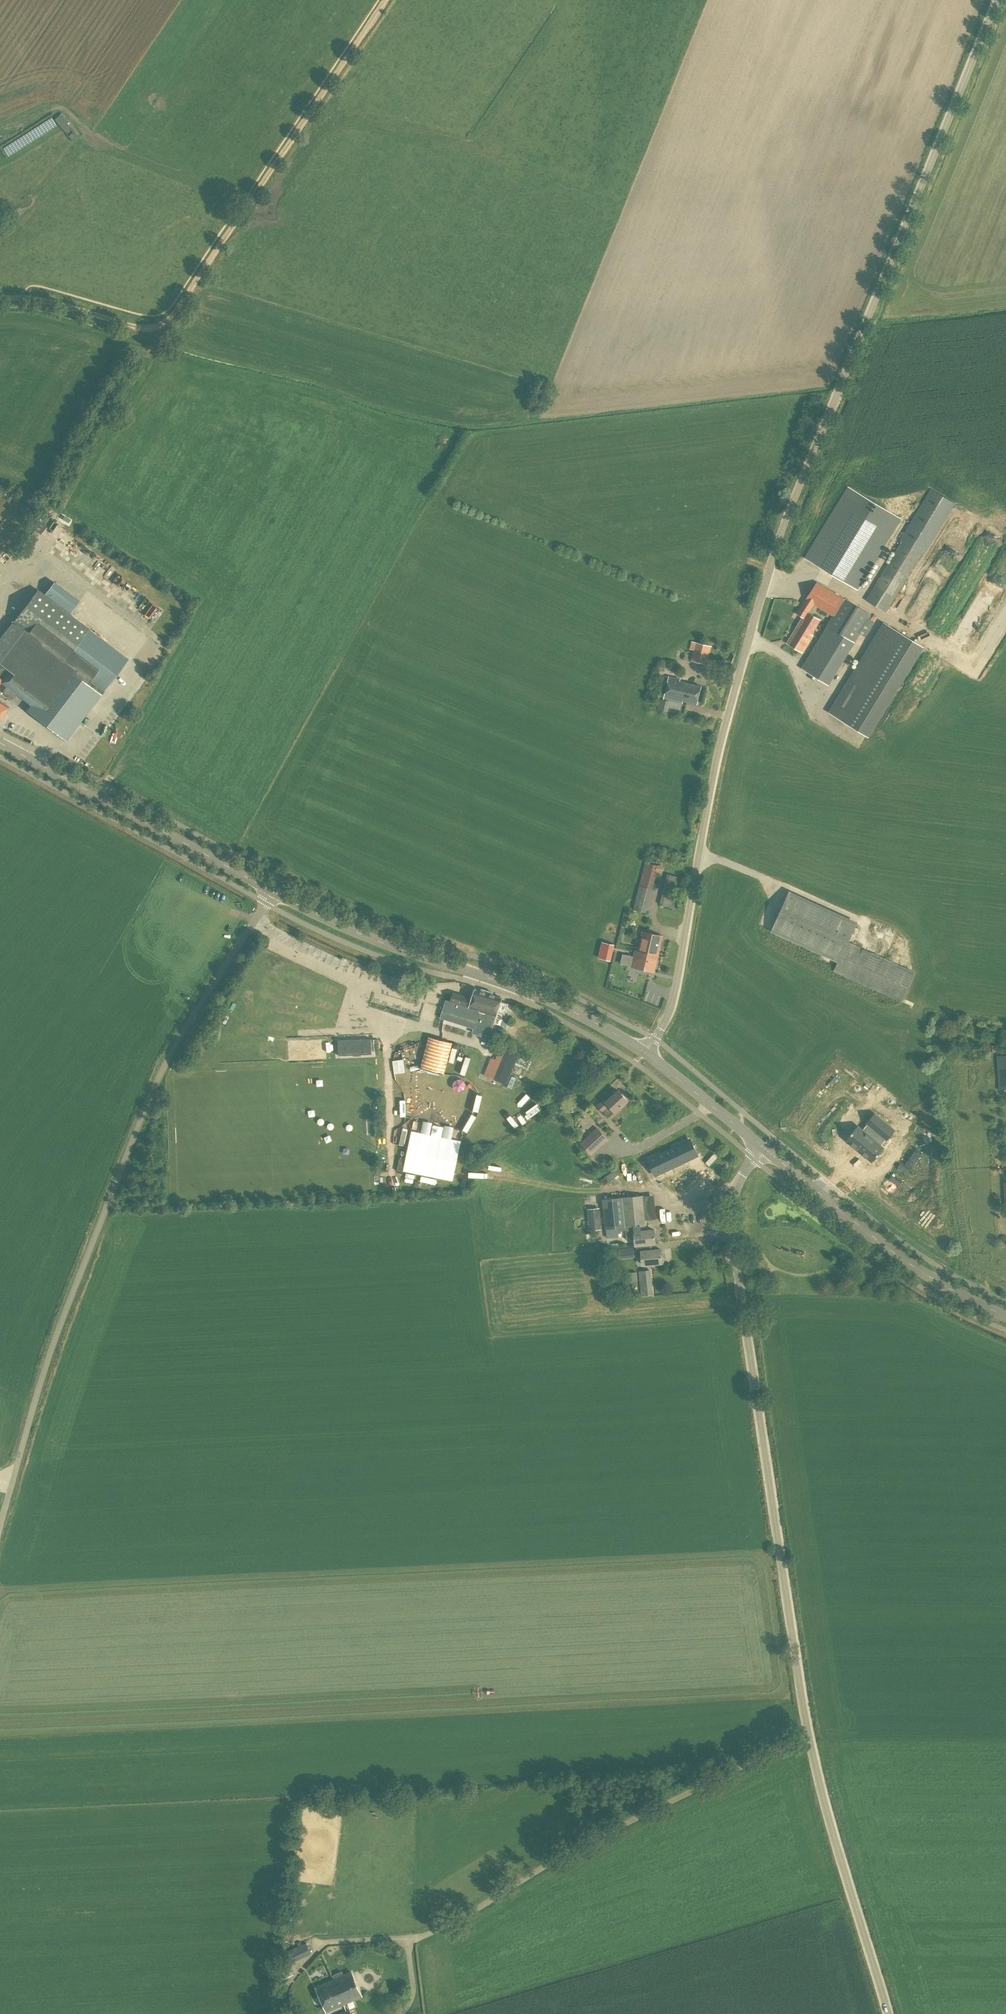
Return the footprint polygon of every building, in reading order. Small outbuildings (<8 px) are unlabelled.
[(901,518),(848,486),(805,557),(858,589),(901,518)] [(924,555),(955,503),(931,488),(899,540),(902,542),(867,601),(886,612),(921,553),(924,555)] [(871,615),(865,611),(844,599),(817,581),(805,600),(801,608),(808,612),(813,604),(814,604),(833,616),(827,626),(801,668),(828,684),(854,642),(860,633),(865,636),(875,621),(869,617),(871,615)] [(13,621),(0,639),(0,691),(12,700),(16,695),(30,705),(26,710),(66,741),(129,659),(69,613),(78,601),(52,582),(43,594),(38,589),(13,621)] [(797,626),(787,643),(803,652),(812,636),(811,635),(821,620),(808,612),(803,622),(801,621),(798,626),(797,626)] [(912,639),(884,622),(830,713),(858,729),(867,735),(921,645),(912,639)] [(707,664),(711,646),(695,642),(691,660),(707,664)] [(697,704),(701,686),(679,681),(680,679),(669,676),(664,698),(682,703),(683,700),(697,704)] [(661,873),(663,866),(659,865),(658,865),(645,862),(634,908),(647,912),(657,872),(661,873)] [(669,874),(668,905),(677,905),(678,874),(669,874)] [(789,892),(772,930),(839,960),(834,971),(902,1001),(915,973),(883,958),(848,942),(853,930),(856,923),(789,892)] [(654,972),(663,935),(642,931),(638,951),(635,950),(631,966),(654,972)] [(617,946),(607,944),(604,958),(614,960),(617,946)] [(492,993),(481,989),(480,991),(474,989),(473,992),(471,992),(470,995),(471,996),(471,998),(453,992),(450,1001),(455,1003),(452,1013),(459,1015),(459,1014),(478,1020),(473,1034),(481,1036),(482,1032),(489,1035),(496,1015),(496,1016),(497,1012),(505,1015),(508,1003),(501,1001),(502,998),(491,995),(492,993)] [(362,1039),(337,1040),(338,1055),(363,1054),(372,1054),(371,1039),(362,1039)] [(507,1084),(519,1054),(519,1053),(501,1046),(495,1059),(491,1057),(484,1075),(507,1084)] [(1005,1089),(1005,1055),(996,1055),(998,1090),(1005,1089)] [(615,1112),(628,1101),(618,1090),(605,1101),(604,1100),(598,1106),(608,1117),(614,1111),(615,1112)] [(872,1119),(865,1128),(874,1136),(882,1126),(872,1119)] [(882,1126),(874,1136),(885,1145),(893,1135),(882,1126)] [(591,1155),(609,1139),(597,1127),(580,1143),(591,1155)] [(857,1156),(869,1141),(855,1130),(843,1144),(857,1156)] [(692,1140),(649,1159),(656,1174),(672,1167),(671,1164),(697,1152),(692,1140)] [(869,1141),(857,1156),(872,1167),(883,1153),(869,1141)] [(646,1230),(645,1225),(646,1225),(645,1220),(657,1219),(654,1195),(623,1197),(602,1199),(605,1229),(626,1227),(626,1237),(635,1236),(636,1245),(649,1244),(655,1243),(654,1230),(646,1230)] [(589,1230),(602,1229),(599,1207),(587,1209),(589,1230)] [(649,1244),(636,1245),(637,1256),(641,1255),(642,1264),(662,1262),(661,1248),(650,1249),(649,1244)] [(619,1258),(634,1256),(633,1247),(618,1248),(619,1258)] [(641,1296),(654,1294),(651,1270),(639,1271),(641,1296)] [(293,1962),(311,1954),(306,1942),(288,1951),(293,1962)] [(282,1979),(291,1975),(294,1974),(289,1962),(276,1967),(282,1979)] [(361,1994),(352,1973),(317,1988),(327,2010),(361,1994)]
